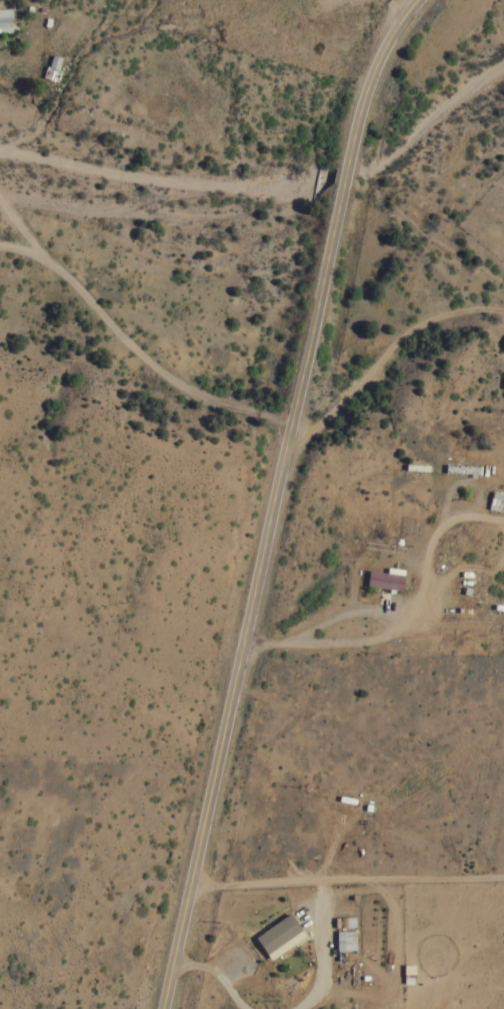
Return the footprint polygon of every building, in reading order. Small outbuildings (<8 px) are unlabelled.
[(0,10),(0,33),(11,33),(10,9),(0,10)] [(387,573),(367,572),(366,588),(401,590),(402,570),(387,569),(387,573)] [(254,938),(269,961),(304,937),(289,914),(254,938)] [(335,932),(335,952),(355,952),(354,931),(335,932)]
